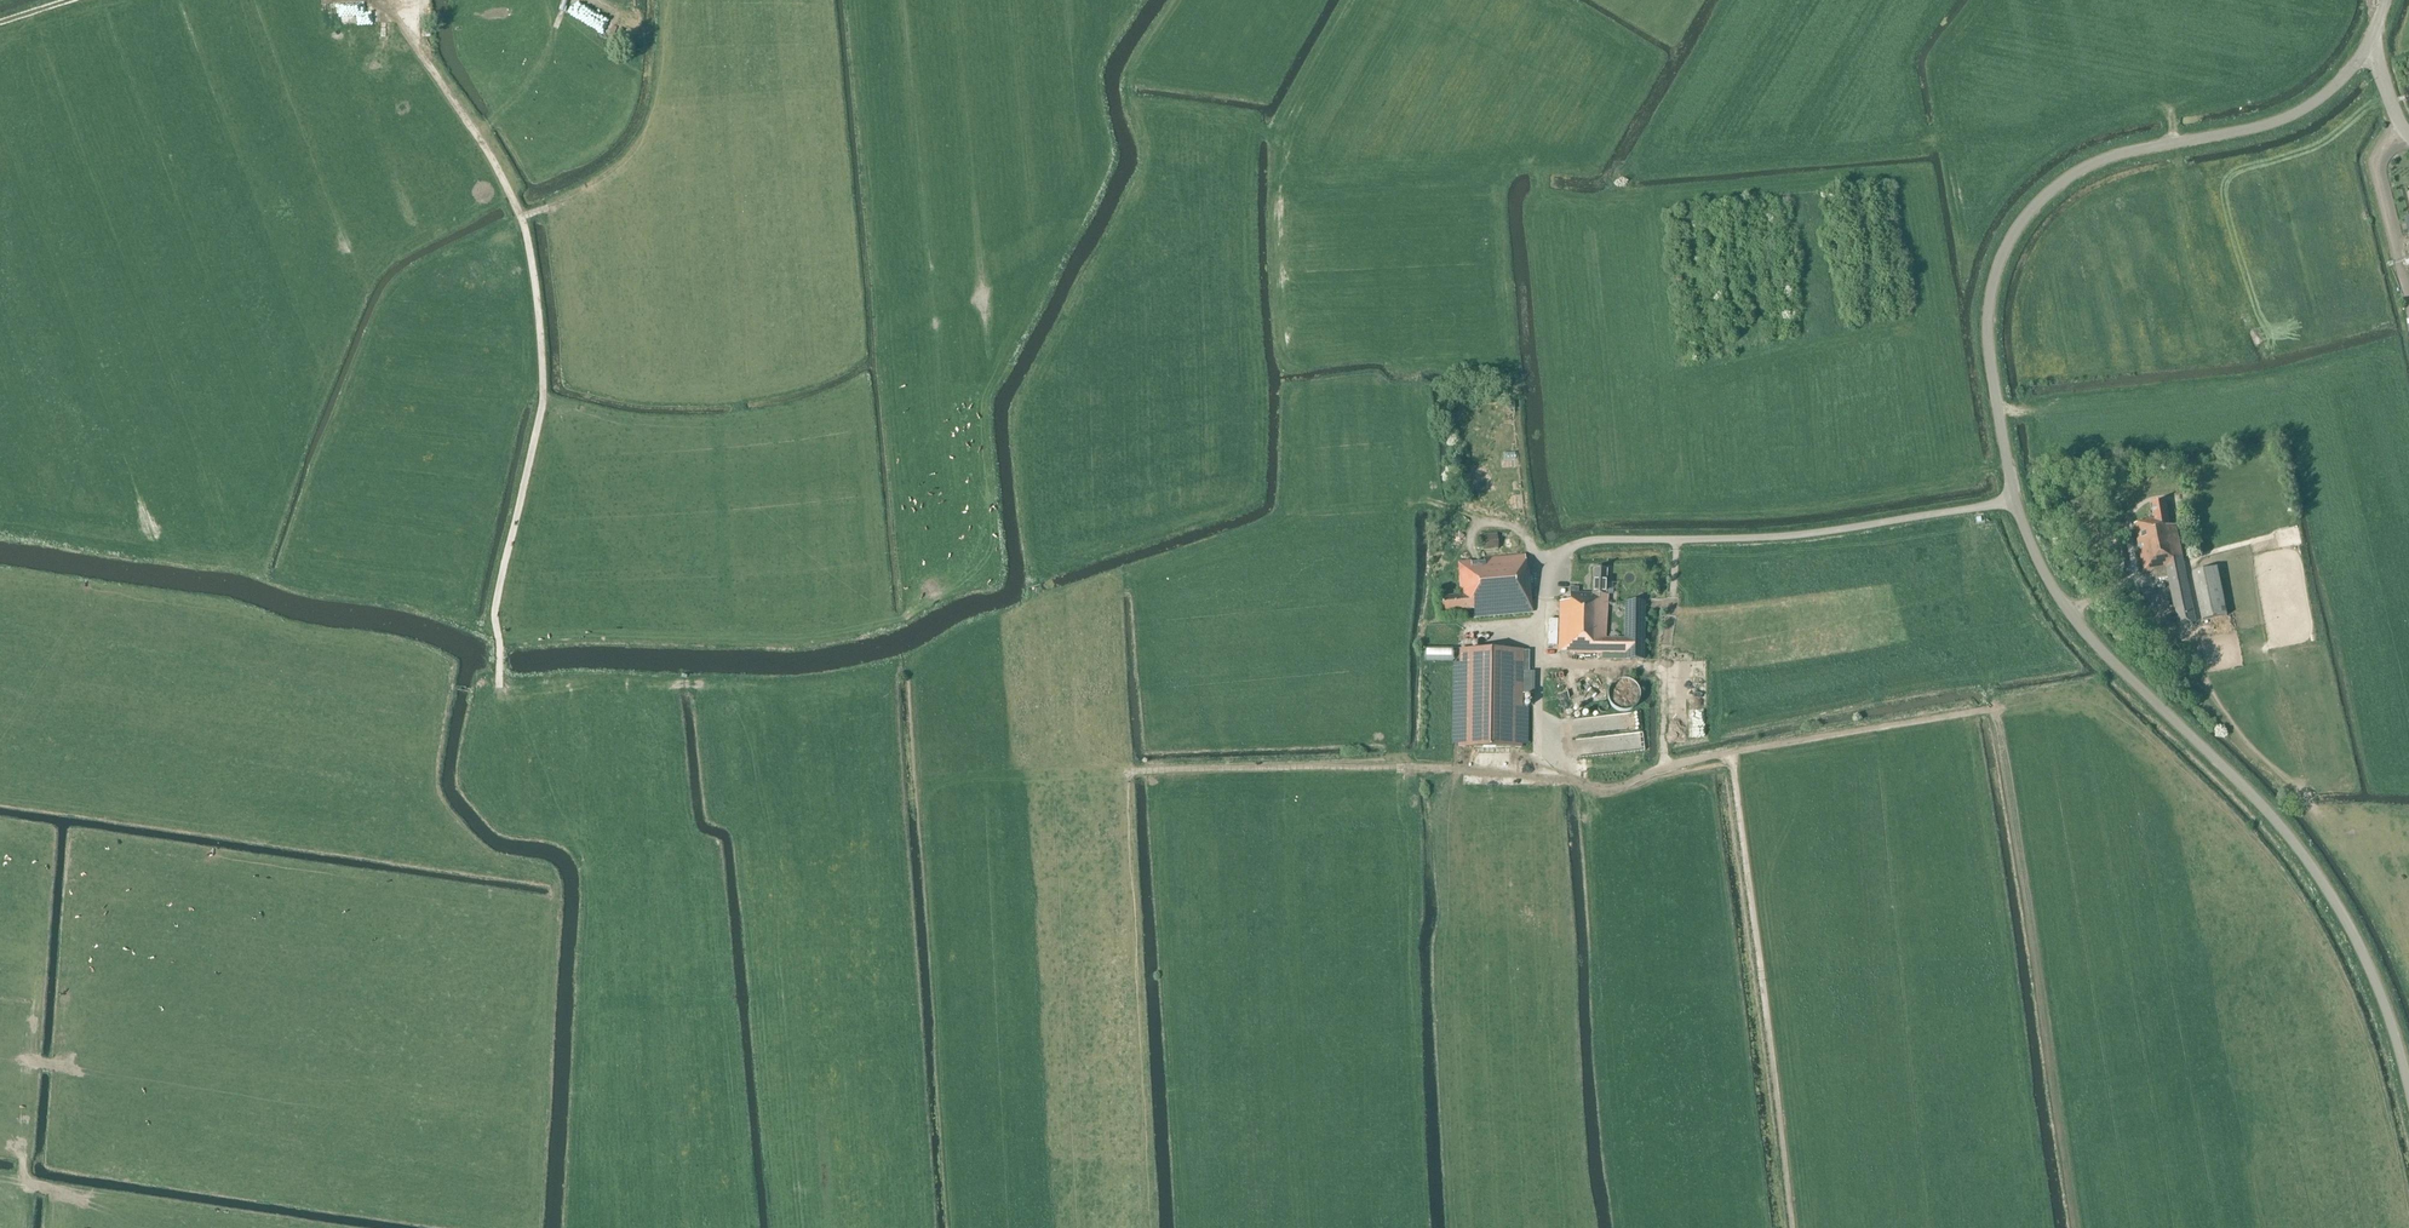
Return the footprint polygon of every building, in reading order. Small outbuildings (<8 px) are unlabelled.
[(2169,527),(2165,502),(2152,504),(2155,519),(2147,521),(2147,522),(2134,524),(2144,572),(2154,570),(2156,580),(2168,577),(2178,625),(2196,622),(2176,525),(2169,527)] [(1481,551),(1498,550),(1497,535),(1479,536),(1481,551)] [(2121,548),(2107,550),(2111,572),(2125,569),(2121,548)] [(1526,569),(1525,555),(1477,559),(1477,561),(1458,563),(1461,597),(1441,598),(1442,613),(1474,610),(1474,617),(1532,612),(1529,569),(1526,569)] [(1605,595),(1606,570),(1593,569),(1592,594),(1578,594),(1578,590),(1570,590),(1569,602),(1560,602),(1558,653),(1604,654),(1604,660),(1643,660),(1644,602),(1625,602),(1625,639),(1606,638),(1608,595),(1605,595)] [(2203,621),(2227,616),(2217,569),(2193,574),(2203,621)] [(1459,662),(1458,748),(1522,749),(1523,695),(1532,695),(1532,672),(1529,672),(1529,651),(1523,651),(1523,650),(1459,649),(1459,662)] [(1424,659),(1453,660),(1453,650),(1424,650),(1424,659)] [(1623,712),(1626,712),(1628,712),(1631,711),(1633,709),(1635,708),(1636,706),(1638,704),(1639,701),(1639,699),(1639,696),(1639,694),(1639,691),(1638,689),(1636,687),(1635,685),(1633,683),(1630,682),(1628,681),(1626,680),(1623,680),(1621,680),(1618,681),(1616,682),(1614,683),(1612,685),(1610,687),(1609,689),(1608,691),(1607,694),(1607,696),(1607,699),(1608,701),(1609,704),(1610,706),(1612,708),(1614,709),(1616,711),(1618,712),(1621,712),(1623,712)]
